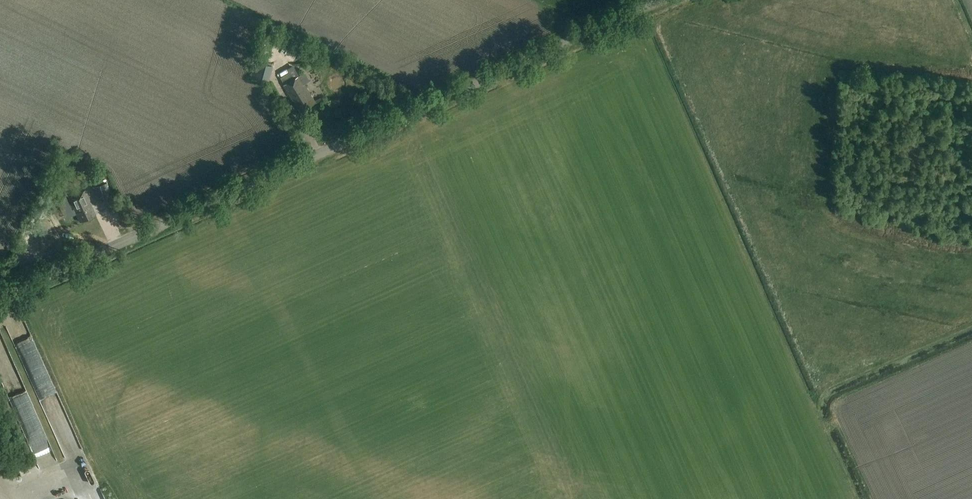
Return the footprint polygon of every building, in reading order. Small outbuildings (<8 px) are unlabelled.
[(305,72),(299,76),(293,66),(288,69),(290,72),(281,78),(285,84),(284,85),(300,111),(315,102),(305,84),(310,81),(305,72)] [(107,183),(98,186),(102,199),(111,197),(107,183)] [(90,207),(87,201),(89,201),(85,191),(67,199),(72,209),(74,208),(80,221),(96,214),(92,206),(90,207)] [(25,432),(35,428),(6,354),(0,357),(0,370),(25,432)] [(30,374),(68,471),(80,466),(42,369),(30,374)] [(40,461),(50,456),(37,428),(26,433),(40,461)] [(69,492),(72,498),(83,498),(91,496),(87,485),(69,492)]
